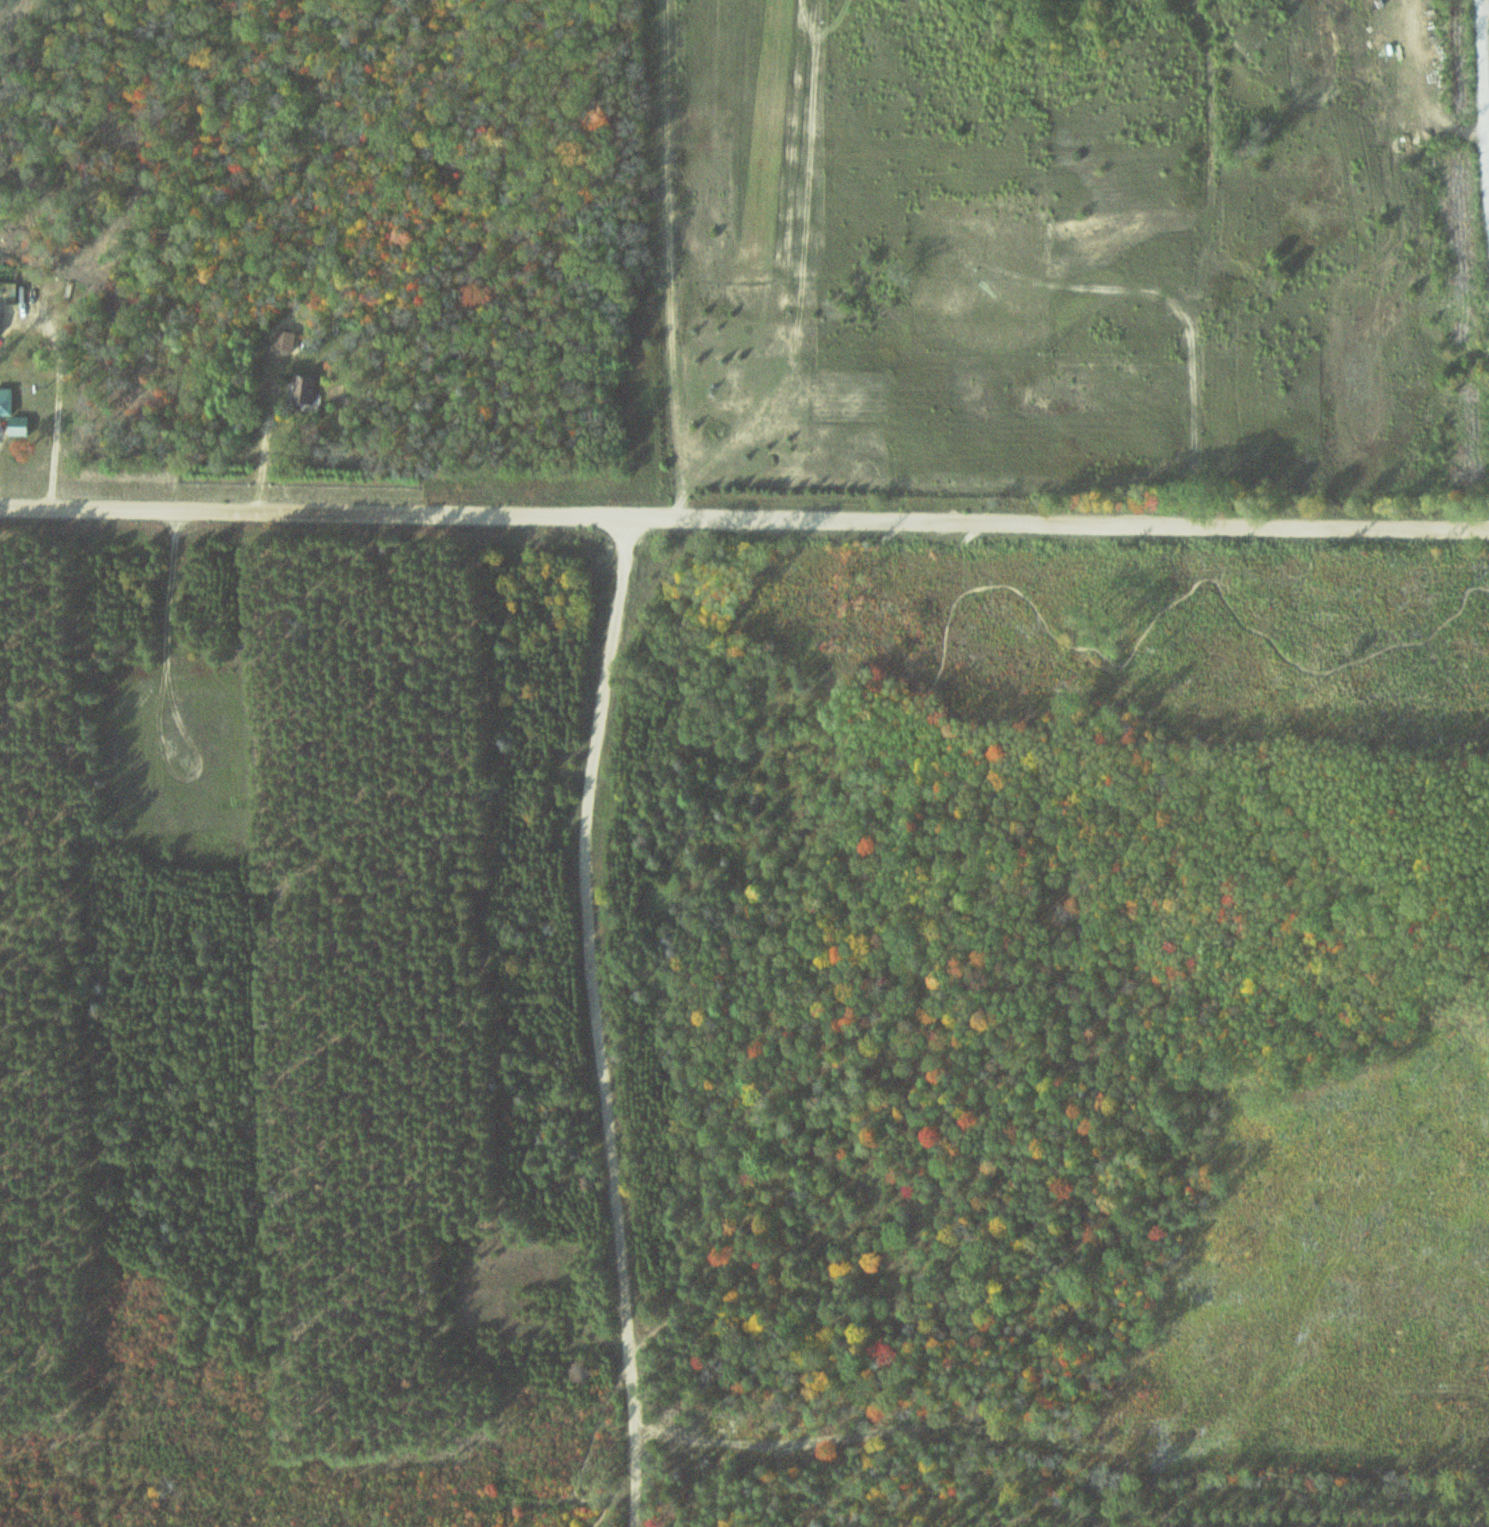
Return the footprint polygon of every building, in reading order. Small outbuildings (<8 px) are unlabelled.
[(11,437),(30,437),(30,418),(13,418),(14,389),(0,389),(0,416),(12,416),(11,437)]
